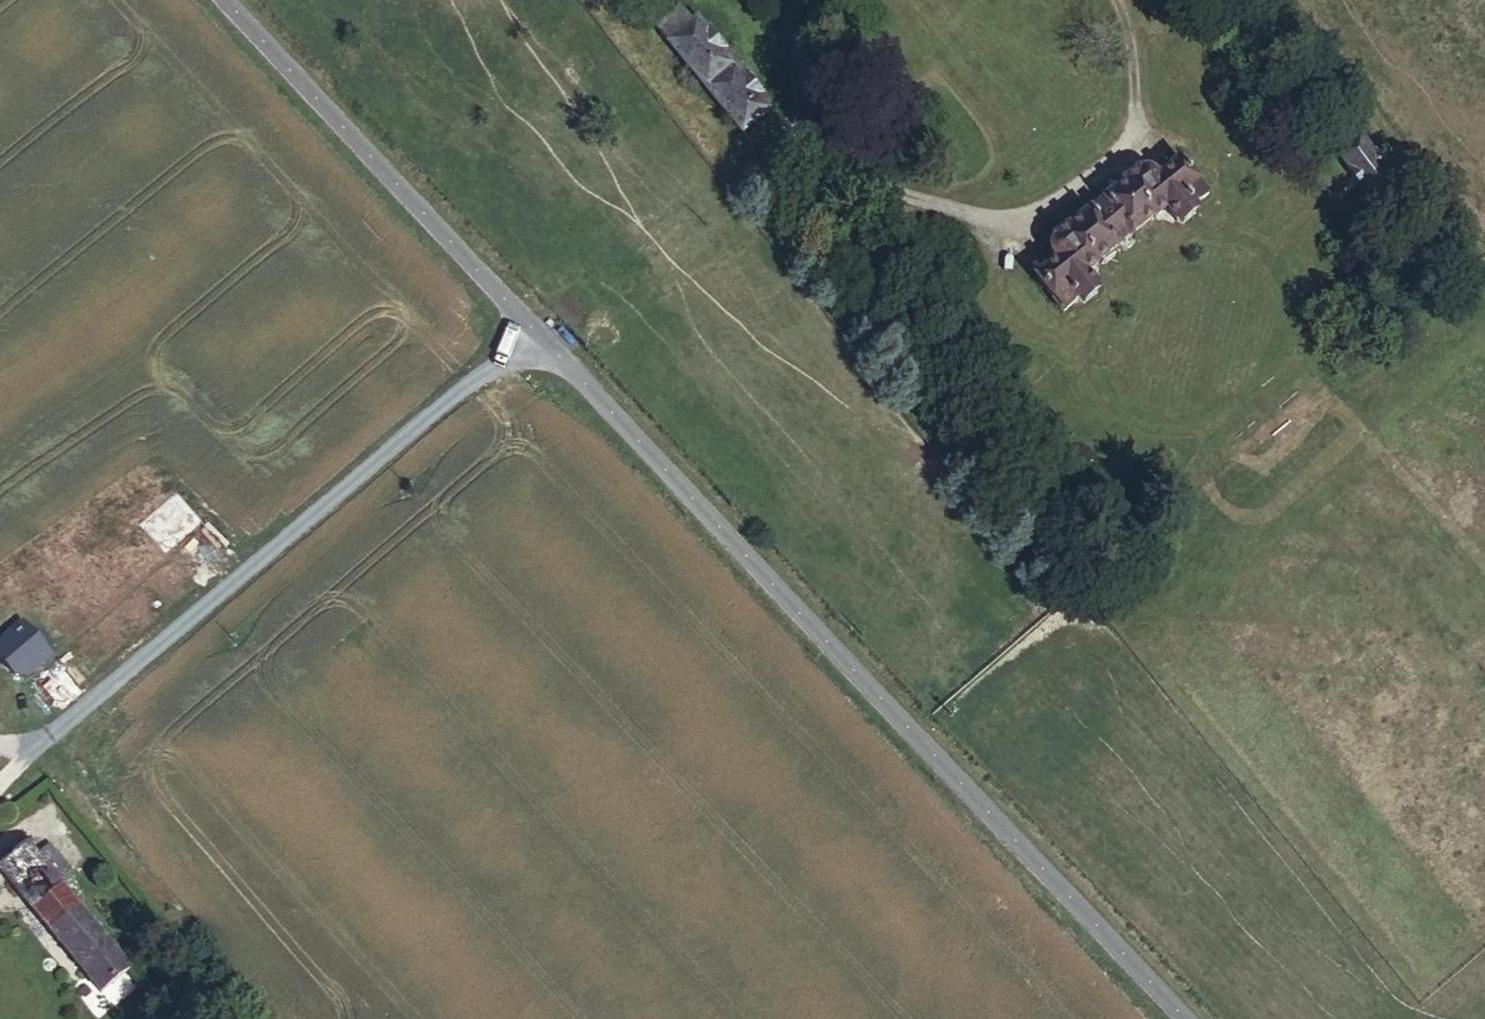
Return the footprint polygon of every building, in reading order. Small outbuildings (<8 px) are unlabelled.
[(1208,213),(1190,191),(1176,203),(1153,197),(1063,270),(1064,284),(1043,304),(1071,336),(1083,328),(1089,335),(1103,324),(1098,317),(1102,312),(1095,303),(1171,241),(1187,258),(1203,245),(1201,241),(1218,226),(1215,221),(1219,216),(1214,209),(1208,213)] [(46,968),(74,1003),(87,1018),(115,1018),(126,1010),(11,861),(0,869),(0,911),(46,968)]
